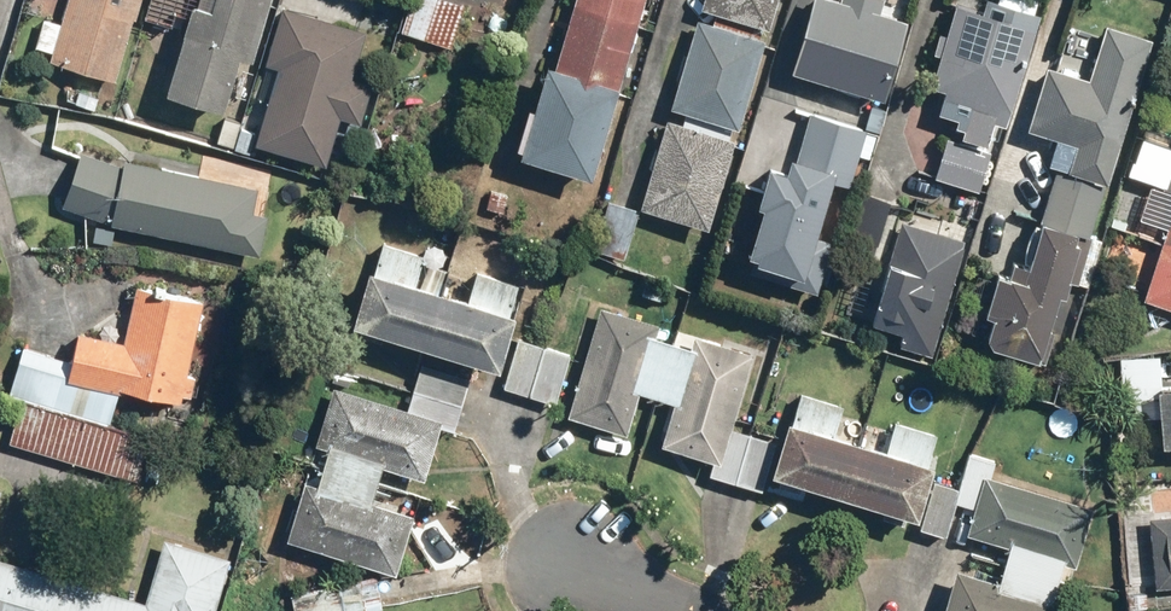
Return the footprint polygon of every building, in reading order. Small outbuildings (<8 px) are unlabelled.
[(62,22),(43,17),(35,46),(53,51),(50,62),(116,79),(138,0),(67,0),(62,22)] [(215,9),(196,4),(170,91),(227,108),(242,56),(254,60),(272,0),(218,0),(215,9)] [(457,0),(409,0),(399,31),(450,47),(464,2),(457,0)] [(557,64),(551,62),(523,155),(594,176),(645,0),(575,0),(557,64)] [(699,8),(768,27),(776,0),(702,0),(699,8)] [(791,70),(884,98),(908,19),(876,9),(878,0),(812,0),(791,70)] [(1032,26),(953,2),(929,83),(969,95),(957,136),(986,145),(993,121),(1003,124),(1032,26)] [(366,30),(283,6),(267,63),(277,65),(254,143),(327,164),(340,116),(361,122),(372,82),(353,76),(366,30)] [(764,37),(695,17),(670,106),(738,126),(764,37)] [(1088,77),(1044,65),(1026,129),(1056,138),(1047,165),(1076,174),(1078,167),(1109,175),(1150,37),(1104,23),(1088,77)] [(733,138),(665,118),(639,207),(708,227),(733,138)] [(987,149),(942,137),(931,177),(977,189),(987,149)] [(773,158),(742,149),(730,187),(761,197),(773,158)] [(258,187),(121,158),(120,164),(81,150),(62,206),(109,221),(260,254),(269,214),(253,211),(258,187)] [(846,170),(787,152),(757,251),(787,260),(790,252),(811,259),(817,239),(824,241),(846,170)] [(1010,277),(998,273),(987,314),(991,315),(984,344),(1043,359),(1076,232),(1089,235),(1102,184),(1053,171),(1028,264),(1015,260),(1010,277)] [(639,208),(608,198),(591,248),(622,258),(639,208)] [(1142,296),(1170,306),(1170,208),(1142,296)] [(964,239),(896,219),(861,334),(930,354),(964,239)] [(424,252),(383,239),(357,322),(501,366),(518,313),(510,311),(520,281),(477,268),(468,297),(415,281),(424,252)] [(107,423),(118,387),(182,401),(203,298),(137,284),(125,342),(79,332),(73,361),(23,346),(9,395),(20,398),(8,441),(136,478),(148,435),(107,423)] [(660,324),(599,305),(566,415),(627,433),(660,324)] [(752,351),(693,333),(660,443),(719,460),(714,476),(759,489),(774,440),(730,426),(752,351)] [(570,352),(518,336),(503,386),(554,402),(570,352)] [(408,408),(335,386),(317,445),(423,476),(438,425),(454,430),(470,377),(421,362),(408,408)] [(1158,386),(1164,445),(1170,444),(1170,385),(1158,386)] [(841,403),(798,391),(774,474),(919,516),(916,527),(944,535),(954,500),(958,485),(932,478),(936,463),(927,460),(936,431),(893,419),(885,447),(832,432),(841,403)] [(958,485),(954,500),(973,506),(965,533),(1075,565),(1092,504),(988,473),(991,462),(967,455),(958,485)] [(416,512),(306,477),(287,537),(397,572),(416,512)] [(1146,516),(1153,587),(1170,585),(1170,514),(1146,516)] [(0,558),(0,610),(215,610),(231,557),(163,537),(145,600),(0,558)] [(1064,600),(954,567),(941,610),(1060,610),(1064,600)] [(225,588),(229,610),(355,610),(382,606),(376,575),(288,590),(286,577),(225,588)]
